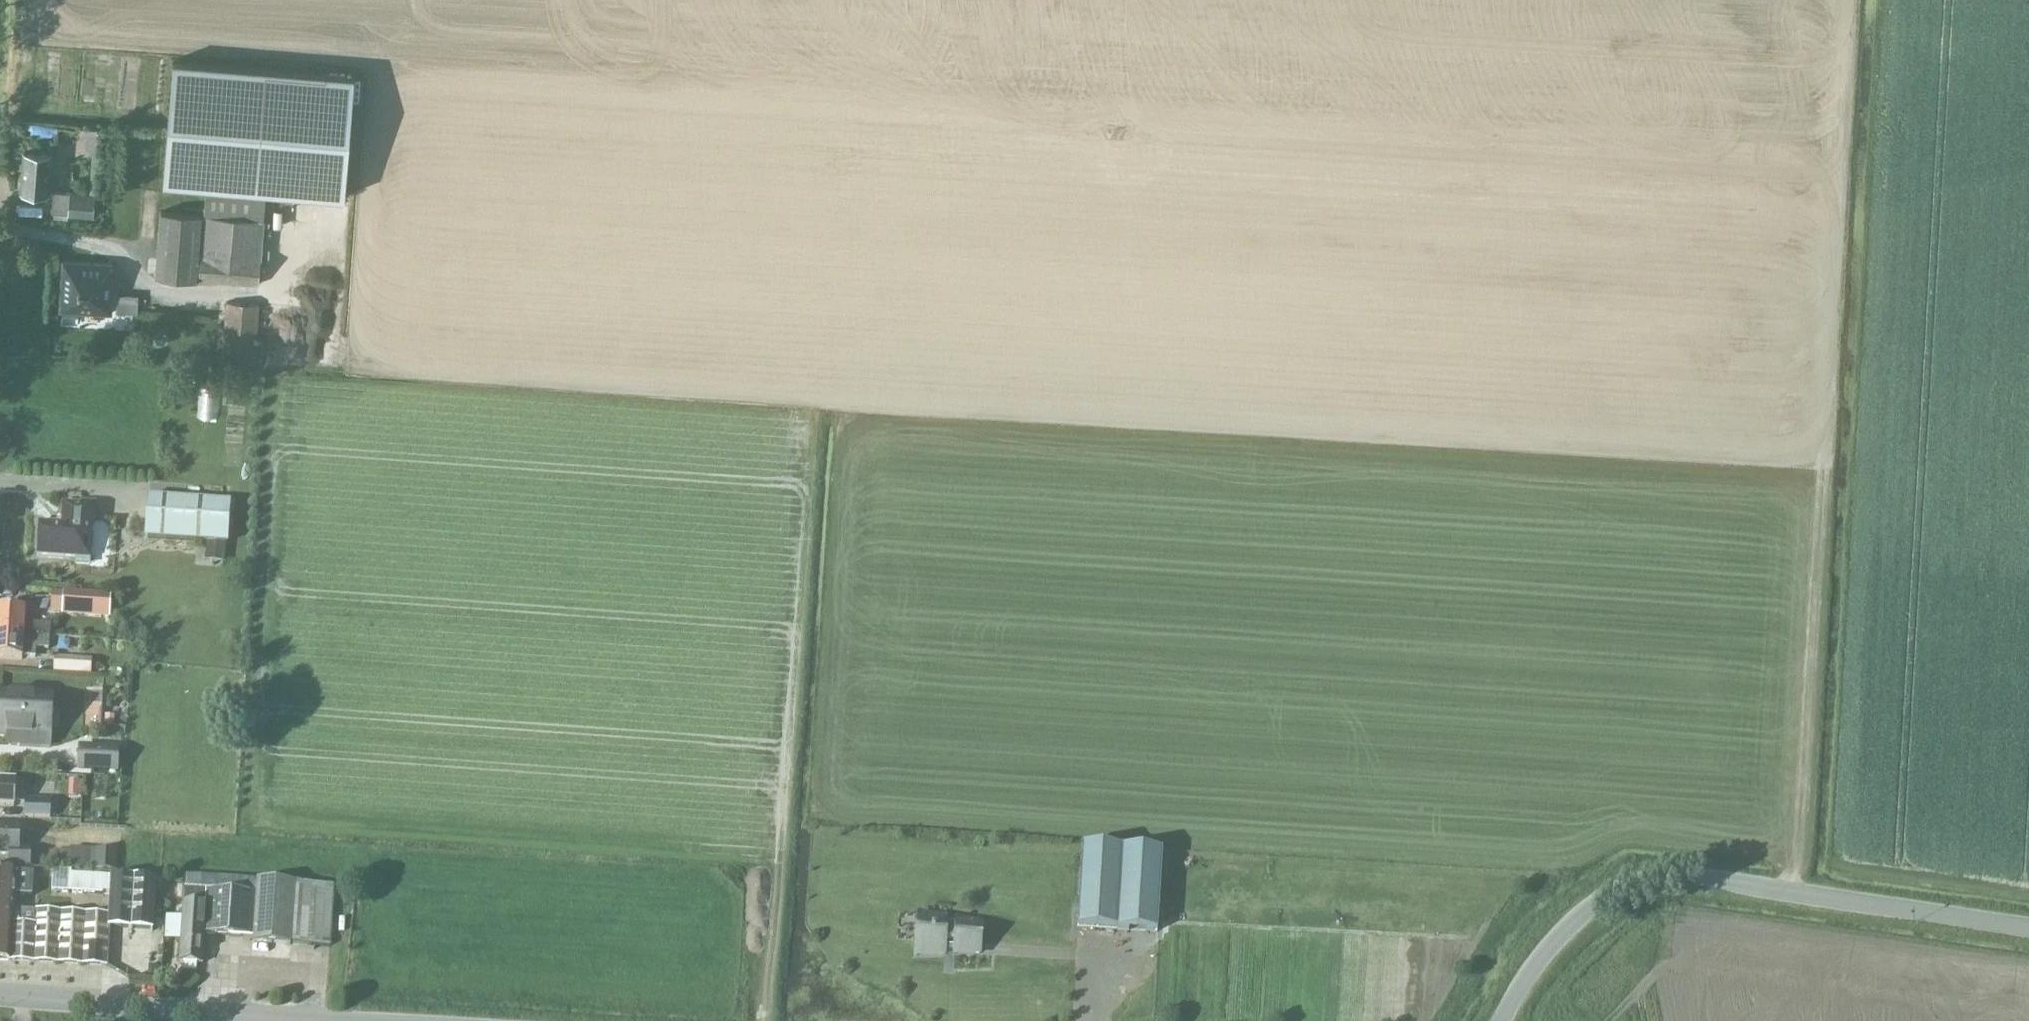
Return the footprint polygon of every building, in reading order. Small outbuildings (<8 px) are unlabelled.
[(161,188),(206,192),(206,190),(264,195),(264,197),(341,203),(352,82),(171,67),(161,188)] [(86,150),(98,150),(99,128),(88,128),(86,150)] [(52,154),(23,152),(22,178),(20,178),(20,185),(22,185),(21,190),(49,192),(52,154)] [(156,275),(258,284),(262,220),(264,197),(264,195),(206,190),(206,192),(204,209),(185,208),(184,214),(162,212),(156,275)] [(52,213),(93,215),(94,194),(53,191),(52,213)] [(64,260),(61,309),(111,312),(113,277),(111,277),(111,263),(64,260)] [(118,294),(117,310),(138,311),(138,295),(118,294)] [(226,301),(222,361),(253,363),(258,304),(226,301)] [(147,496),(144,537),(226,542),(228,501),(147,496)] [(38,522),(37,554),(77,557),(78,541),(90,541),(91,519),(94,519),(95,503),(81,502),(81,505),(62,504),(61,520),(57,524),(38,522)] [(208,543),(206,559),(225,562),(227,545),(208,543)] [(112,596),(63,594),(62,616),(111,618),(112,596)] [(48,636),(48,638),(49,638),(50,626),(23,625),(23,610),(0,609),(0,635),(48,636)] [(0,635),(0,658),(22,659),(22,657),(36,657),(36,649),(49,649),(49,638),(48,638),(48,636),(0,635)] [(55,657),(55,671),(54,674),(92,675),(93,659),(55,657)] [(38,736),(40,696),(0,694),(0,734),(38,736)] [(107,714),(106,724),(116,725),(116,715),(107,714)] [(80,749),(79,769),(117,771),(118,751),(80,749)] [(48,819),(49,803),(23,802),(24,784),(0,783),(0,807),(12,807),(12,806),(23,806),(23,818),(48,819)] [(29,867),(29,851),(18,851),(19,829),(0,828),(0,855),(9,855),(8,866),(29,867)] [(54,851),(53,867),(113,870),(115,870),(116,850),(71,847),(71,852),(54,851)] [(1077,931),(1157,937),(1162,852),(1082,847),(1077,931)] [(28,875),(16,874),(16,872),(0,871),(0,958),(107,964),(109,931),(153,934),(156,882),(112,879),(111,892),(110,892),(109,915),(14,909),(14,896),(27,896),(28,875)] [(68,874),(67,892),(103,894),(103,892),(110,892),(111,879),(112,879),(112,876),(68,874)] [(184,876),(183,889),(205,891),(205,901),(216,906),(215,935),(252,937),(252,941),(290,943),(331,946),(334,886),(294,883),(255,881),(255,880),(184,876)] [(205,891),(183,889),(179,962),(201,963),(202,934),(215,935),(216,906),(205,901),(205,891)] [(918,919),(916,955),(944,957),(944,954),(979,956),(981,926),(946,924),(946,921),(918,919)]
